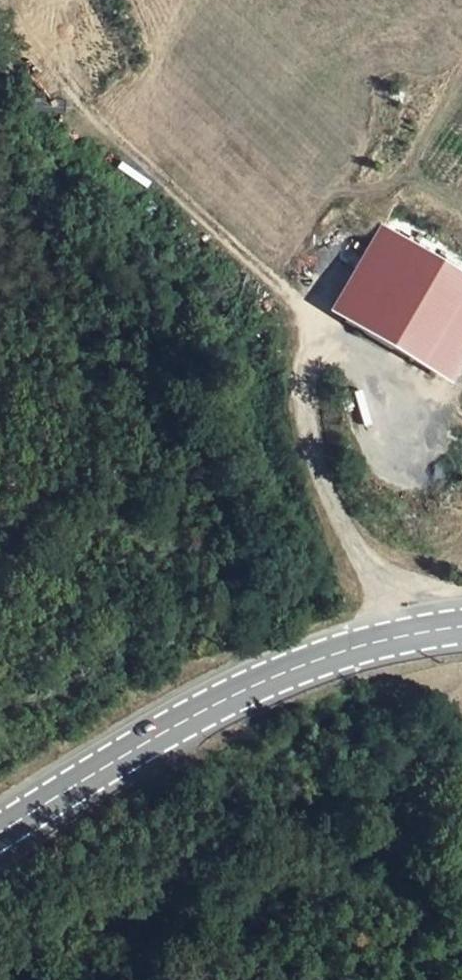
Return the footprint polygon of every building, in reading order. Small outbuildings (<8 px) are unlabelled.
[(448,380),(461,356),(461,276),(382,228),(332,311),(448,380)]
